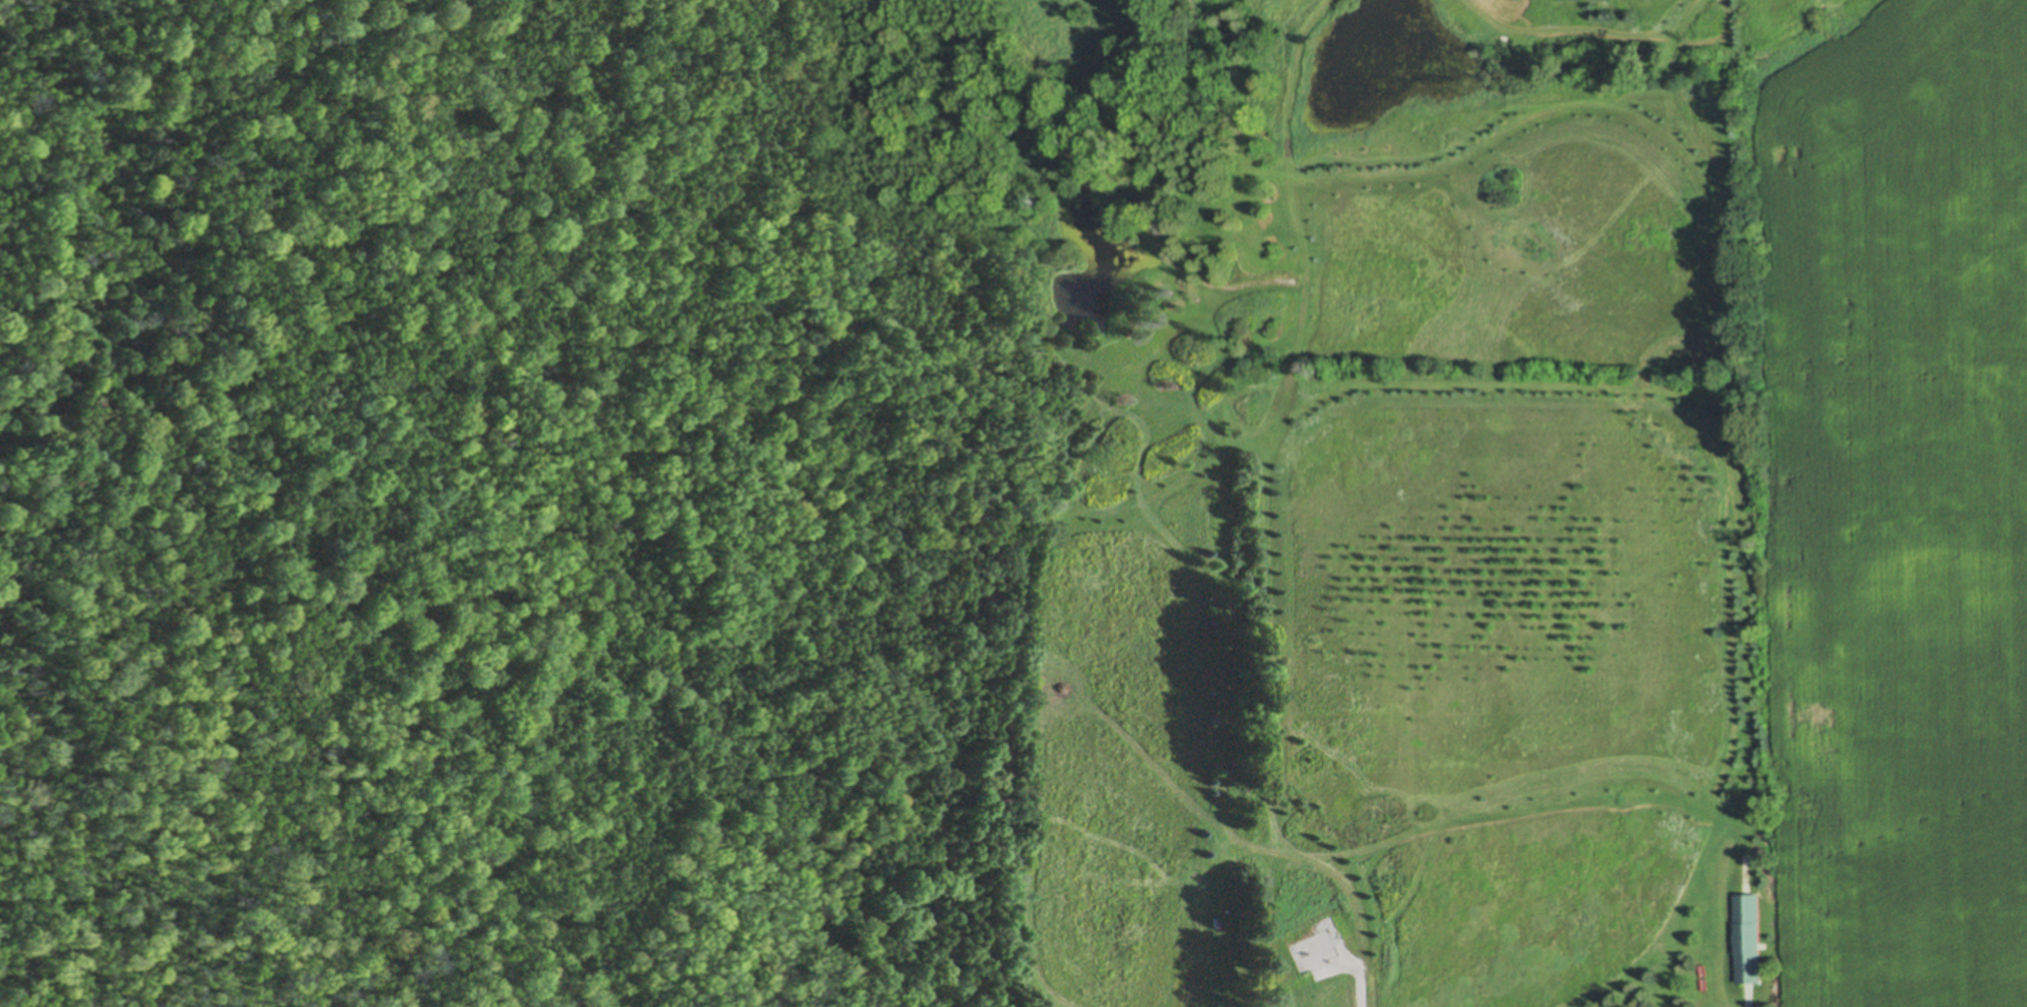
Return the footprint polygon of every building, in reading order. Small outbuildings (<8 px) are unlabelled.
[(1759,892),(1761,981),(1736,982),(1735,942),(1733,942),(1733,933),(1735,933),(1734,893),(1759,892)]
